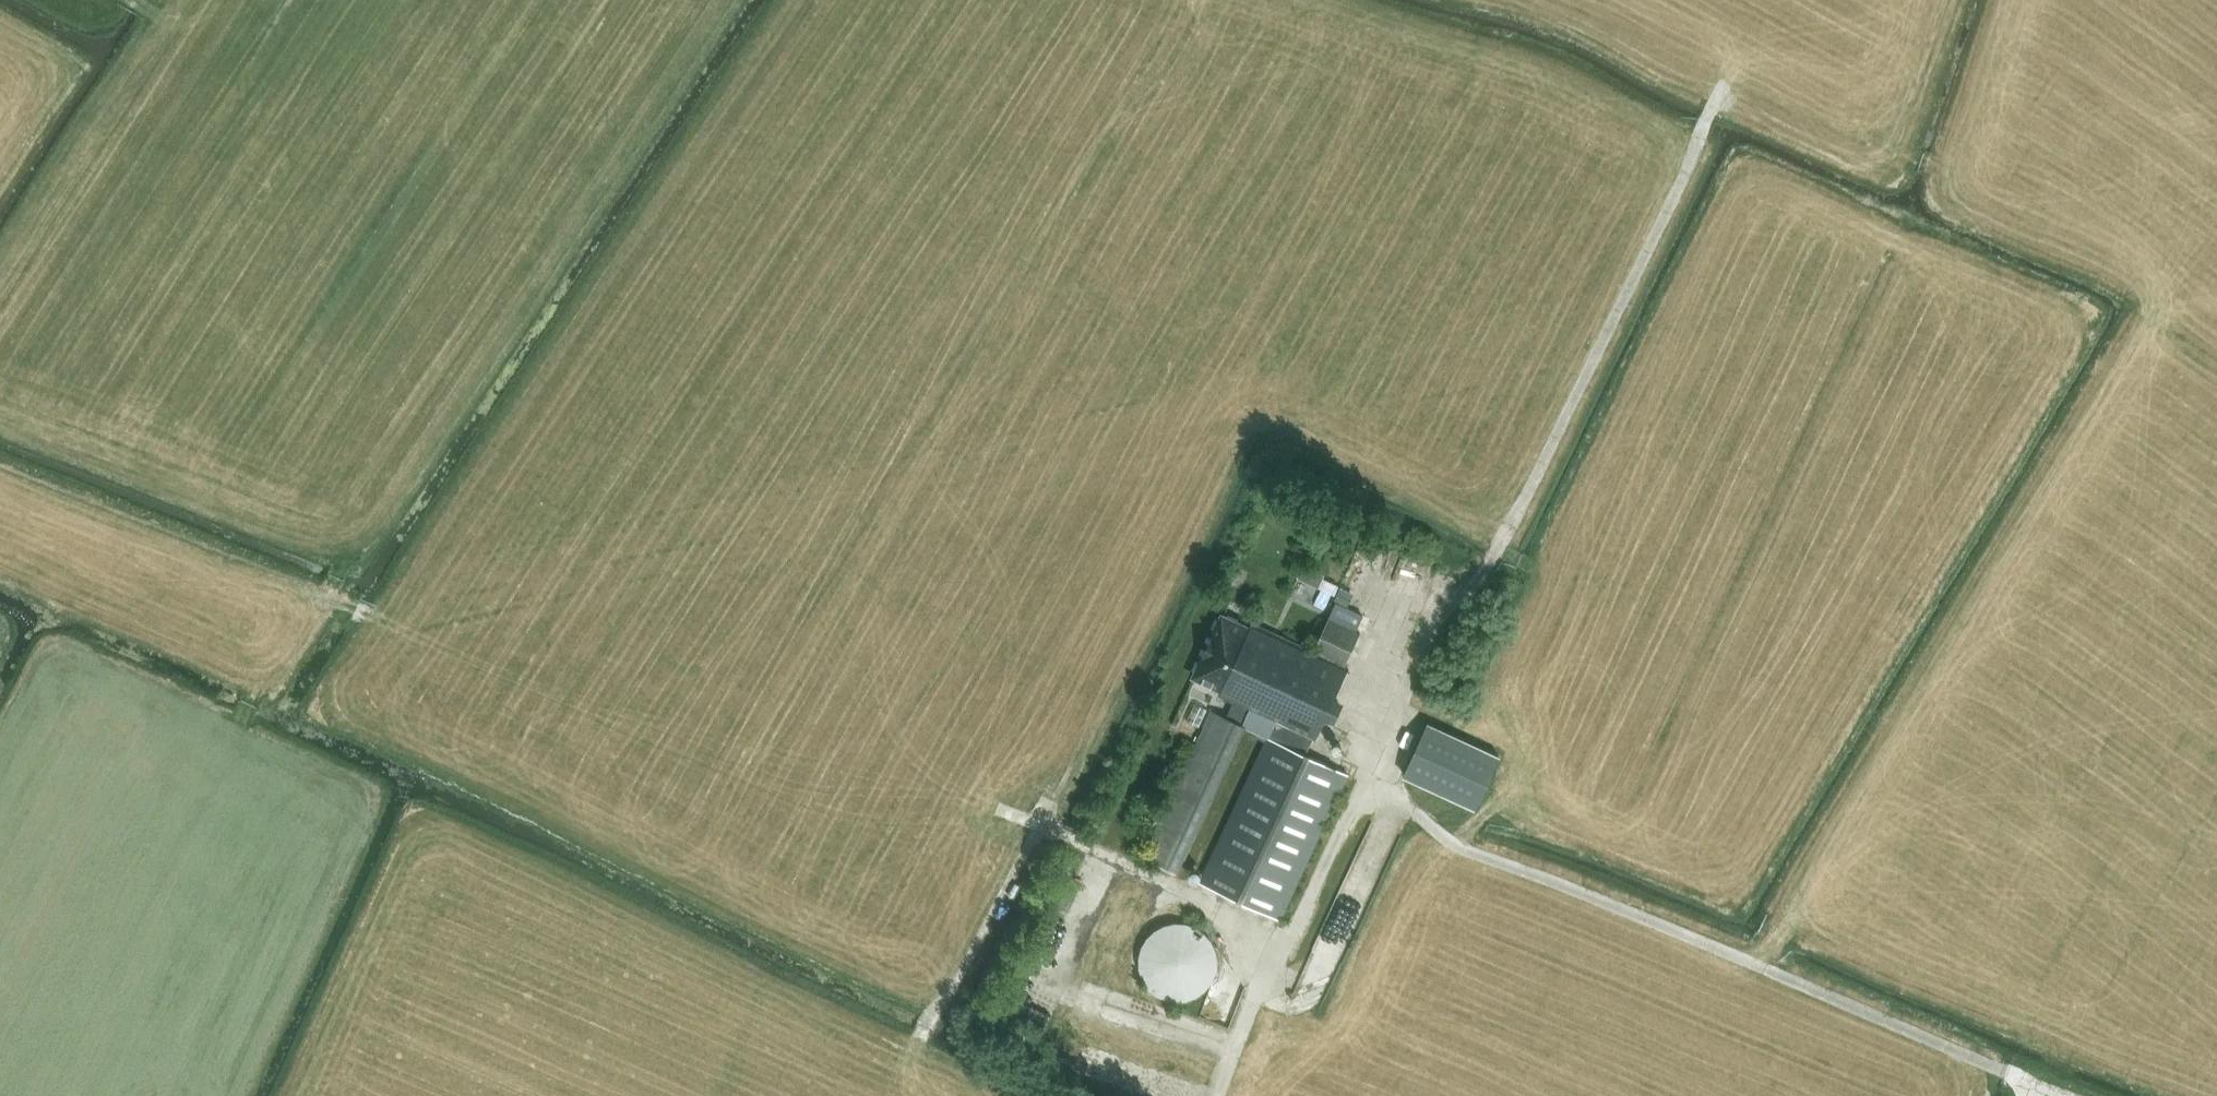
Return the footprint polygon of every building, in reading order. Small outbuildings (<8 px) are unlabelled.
[(1334,600),(1346,605),(1352,593),(1340,587),(1334,600)] [(1331,593),(1322,588),(1315,603),(1324,608),(1331,593)] [(1314,739),(1348,667),(1345,665),(1360,633),(1329,619),(1314,651),(1252,622),(1250,628),(1222,615),(1193,677),(1221,689),(1218,695),(1234,702),(1226,718),(1212,711),(1145,855),(1179,871),(1246,727),(1243,725),(1250,710),(1275,721),(1200,883),(1281,920),(1348,775),(1306,755),(1313,739),(1314,739)] [(1475,808),(1499,756),(1429,724),(1405,776),(1475,808)] [(1216,974),(1218,961),(1217,950),(1211,941),(1205,932),(1196,926),(1186,923),(1175,922),(1165,925),(1155,930),(1148,937),(1142,946),(1140,957),(1140,968),(1143,978),(1148,987),(1156,994),(1167,999),(1178,1001),(1187,1000),(1200,994),(1210,985),(1216,974)]
